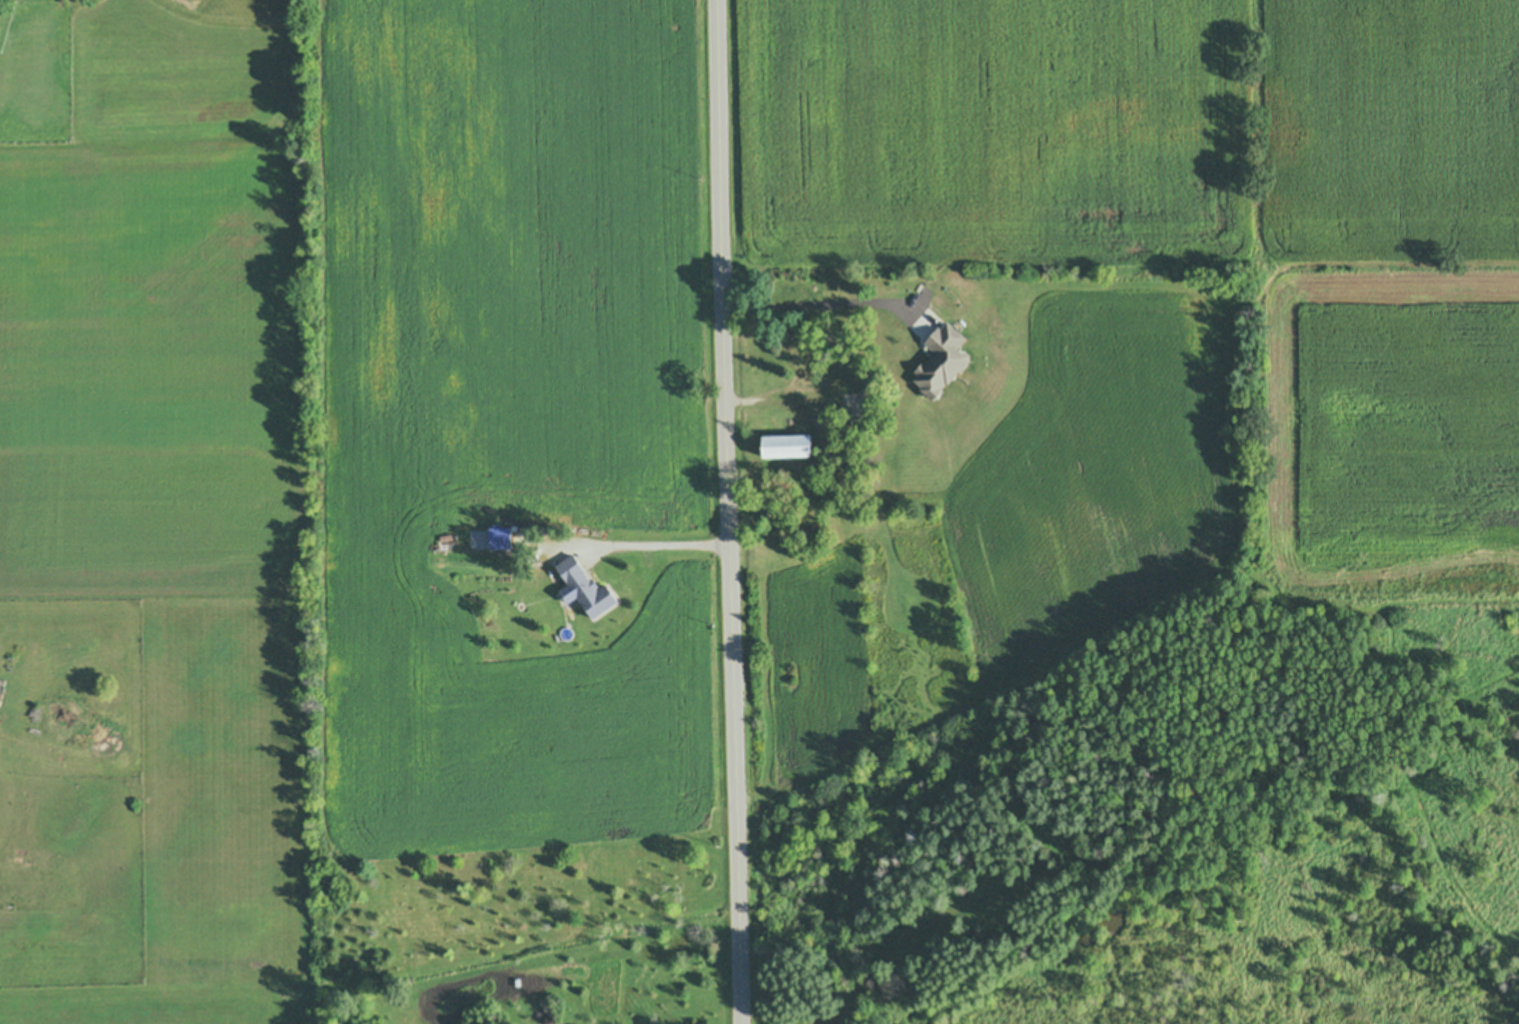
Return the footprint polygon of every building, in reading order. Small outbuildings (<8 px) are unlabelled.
[(945,321),(965,338),(957,346),(961,350),(965,349),(970,354),(969,358),(971,361),(961,371),(959,369),(939,390),(942,393),(937,398),(935,395),(932,398),(920,387),(922,386),(913,378),(918,372),(915,369),(923,360),(924,362),(935,350),(923,339),(936,326),(939,328),(940,326),(945,321)] [(764,457),(764,435),(811,434),(812,456),(764,457)] [(490,549),(490,527),(512,527),(511,549),(490,549)] [(578,597),(572,589),(556,566),(574,554),(584,569),(583,571),(590,582),(594,579),(599,585),(595,588),(597,591),(606,585),(617,600),(592,618),(578,597)] [(578,597),(570,603),(564,594),(572,589),(578,597)]
